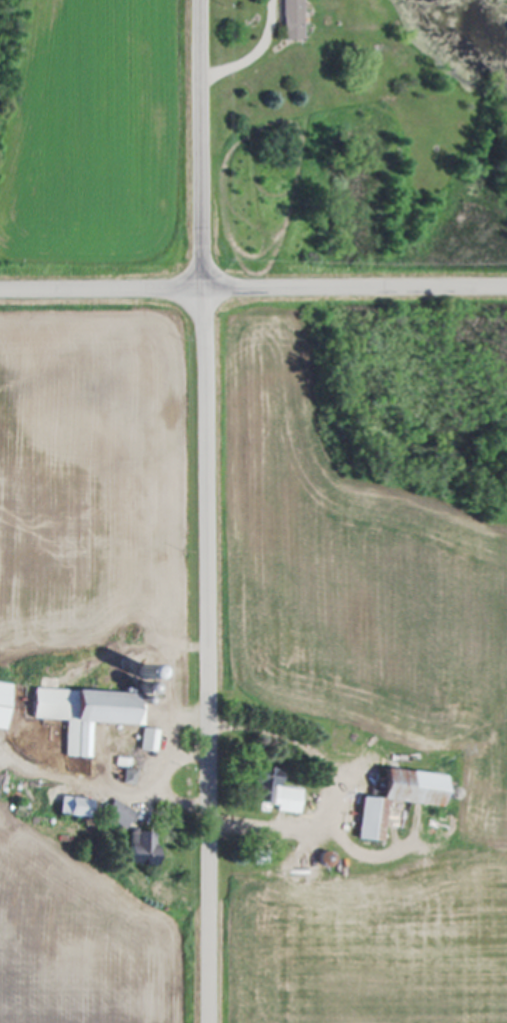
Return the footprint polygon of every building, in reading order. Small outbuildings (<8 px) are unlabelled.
[(278,40),(298,40),(297,0),(277,0),(278,40)] [(3,731),(9,684),(0,682),(0,731),(3,731)] [(64,721),(62,757),(90,759),(92,724),(141,727),(142,706),(126,704),(127,684),(112,683),(111,693),(27,689),(25,719),(64,721)] [(135,751),(152,754),(156,731),(139,728),(135,751)] [(273,788),(275,772),(243,769),(241,794),(249,795),(248,804),(269,806),(268,812),(294,814),(297,790),(273,788)] [(353,799),(349,841),(374,843),(377,809),(383,810),(383,803),(432,808),(433,799),(453,801),(454,791),(430,788),(431,776),(370,769),(367,800),(353,799)] [(52,814),(85,819),(88,802),(54,797),(52,814)] [(122,828),(129,809),(106,800),(98,819),(122,828)] [(263,866),(264,851),(247,850),(246,865),(263,866)]
